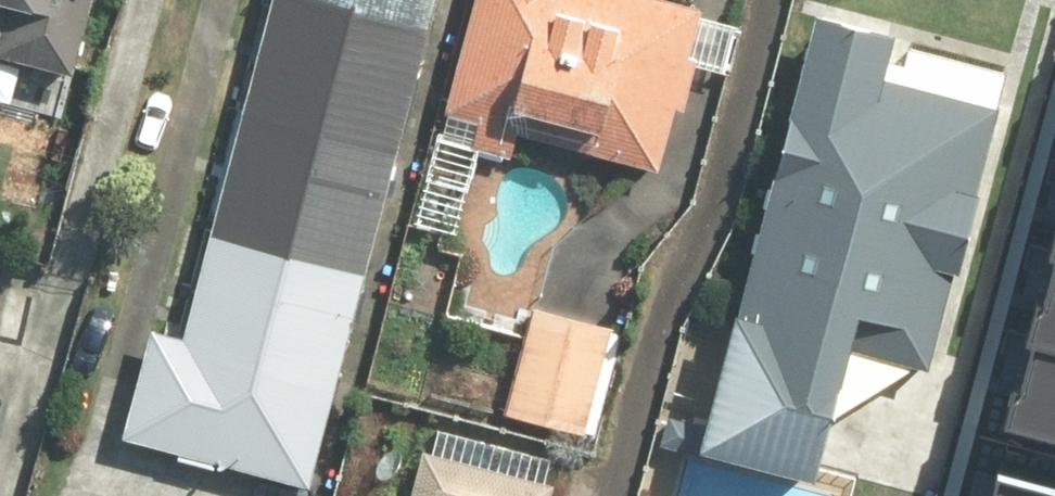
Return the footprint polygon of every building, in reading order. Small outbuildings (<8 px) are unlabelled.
[(49,81),(68,0),(0,0),(0,70),(49,81)] [(177,345),(138,335),(111,444),(307,494),(433,0),(264,0),(177,345)] [(438,117),(440,118),(432,150),(474,162),(502,169),(513,128),(586,148),(583,158),(653,177),(667,124),(678,128),(686,97),(718,106),(738,30),(634,2),(634,0),(470,0),(438,117)] [(824,424),(918,369),(987,112),(869,81),(878,46),(804,27),(690,455),(807,486),(824,424)] [(1005,413),(1054,427),(1054,233),(1005,413)] [(624,335),(528,309),(499,419),(595,444),(624,335)] [(548,491),(416,455),(405,495),(546,495),(548,491)] [(1011,467),(1003,495),(1054,495),(1054,479),(1011,467)]
